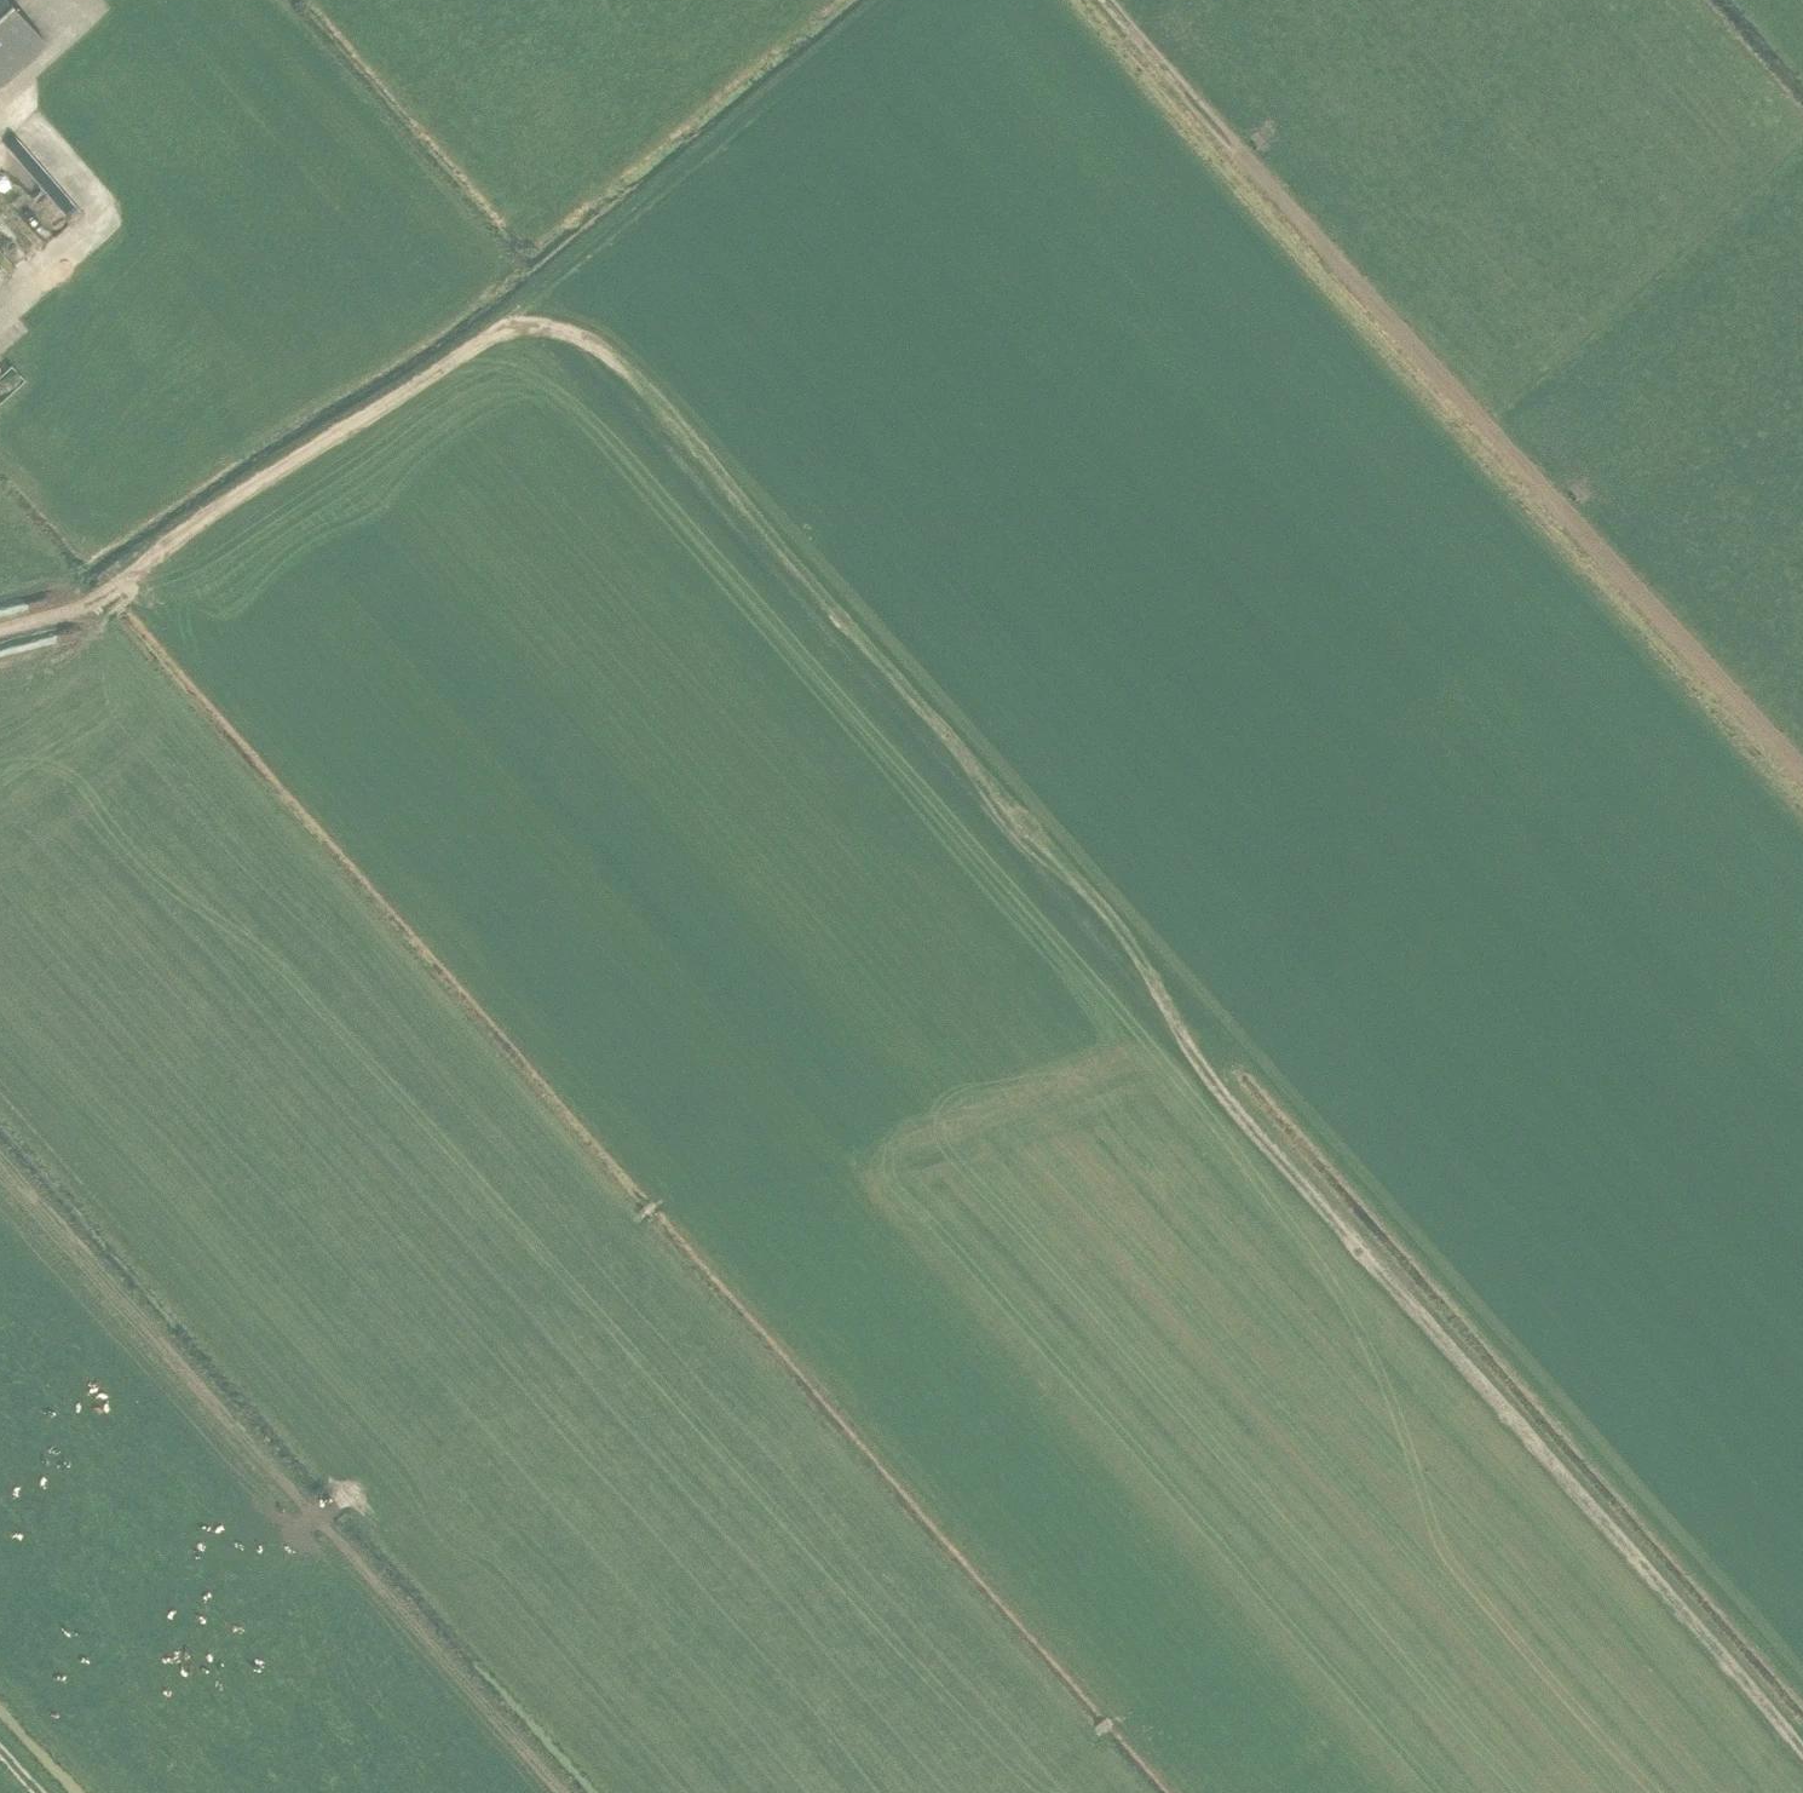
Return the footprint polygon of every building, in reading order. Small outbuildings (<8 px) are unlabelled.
[(50,41),(13,0),(0,0),(0,86),(50,41)] [(0,377),(0,386),(8,394),(35,368),(23,355),(0,377)] [(42,593),(61,581),(54,570),(34,582),(42,593)]
